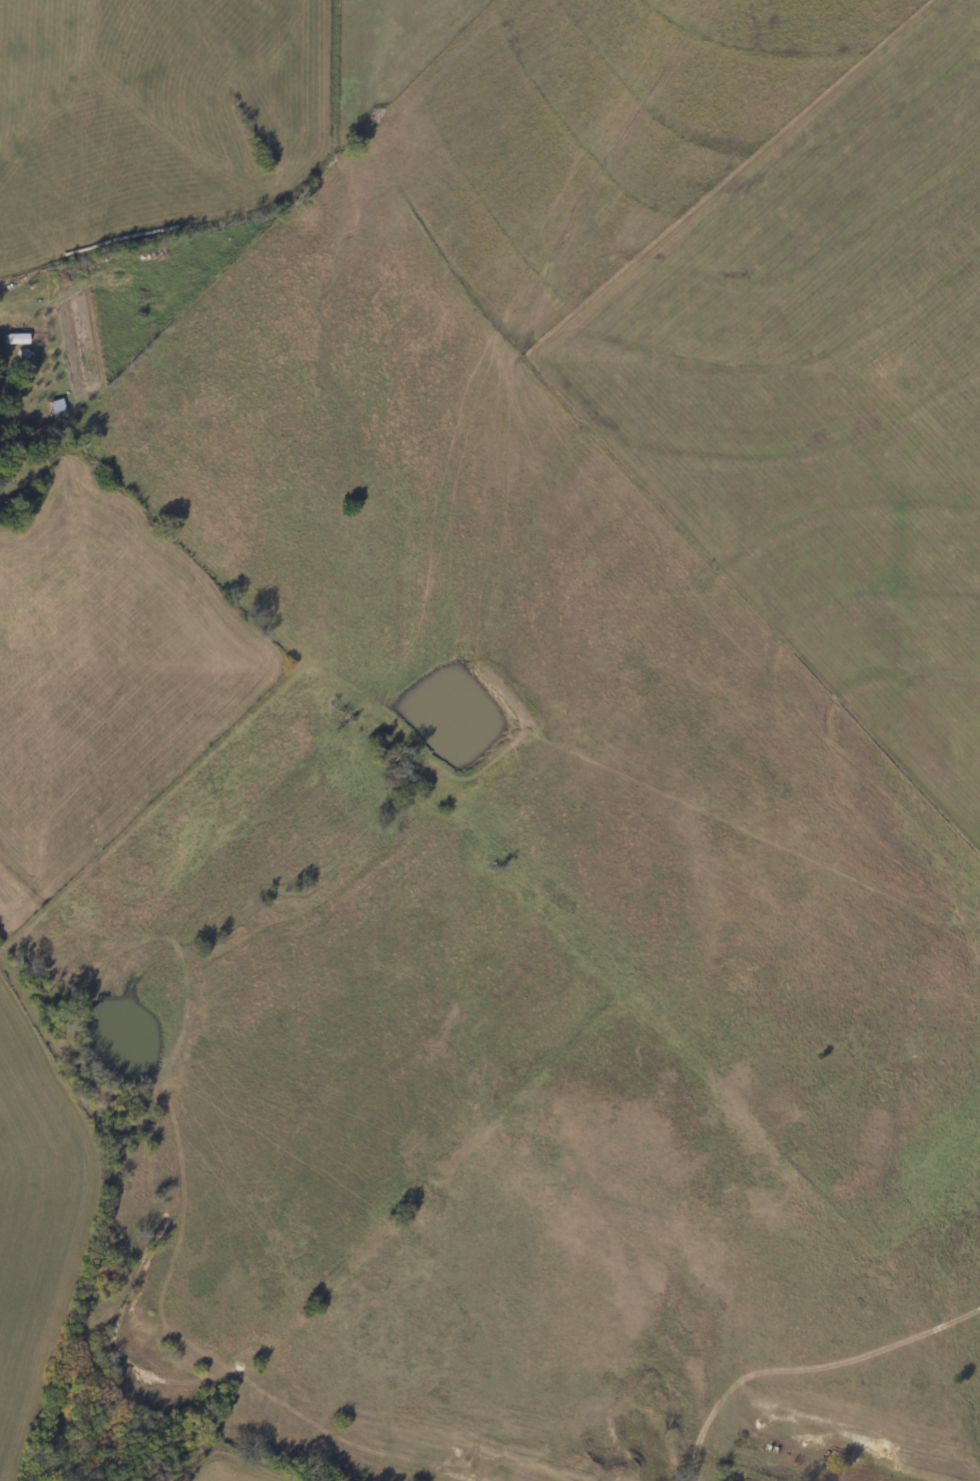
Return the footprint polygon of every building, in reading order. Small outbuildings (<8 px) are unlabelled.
[(16,318),(0,318),(0,332),(17,332),(16,318)] [(46,403),(49,416),(62,413),(59,400),(46,403)]
